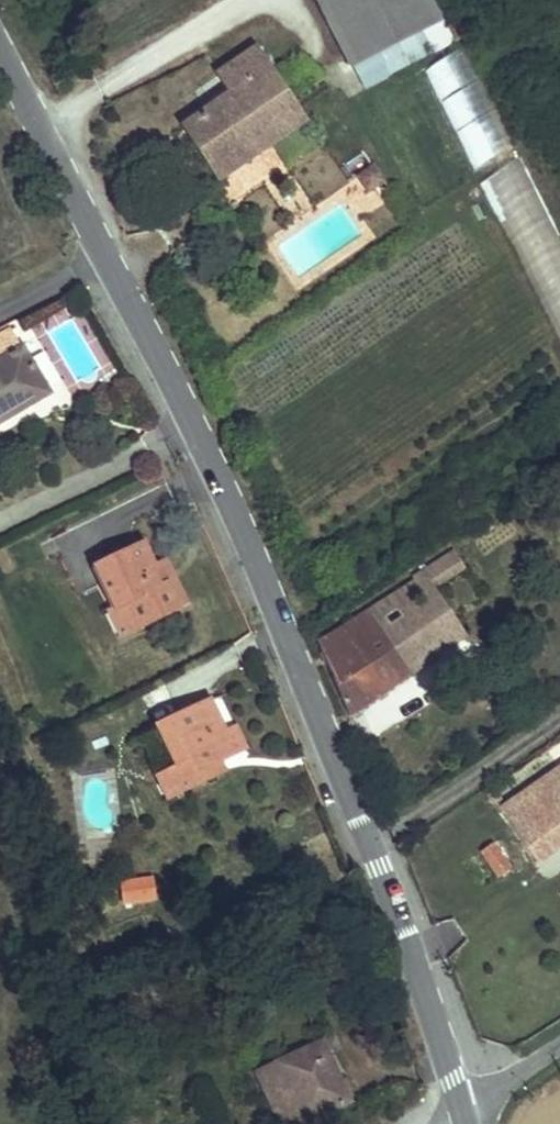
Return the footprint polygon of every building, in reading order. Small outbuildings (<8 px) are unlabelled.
[(432,0),(320,0),(353,63),(441,17),(432,0)] [(220,175),(288,128),(265,96),(284,83),(257,43),(214,72),(229,93),(185,123),(220,175)] [(462,48),(425,65),(472,167),(509,150),(462,48)] [(306,116),(284,83),(265,96),(288,128),(306,116)] [(379,157),(365,167),(374,181),(389,171),(379,157)] [(485,178),(492,207),(524,199),(530,225),(536,224),(522,169),(485,178)] [(48,391),(11,328),(0,335),(0,419),(48,391)] [(104,624),(162,595),(142,555),(128,526),(77,551),(98,594),(91,597),(104,624)] [(142,555),(162,595),(175,589),(156,549),(142,555)] [(347,712),(437,654),(404,605),(429,589),(462,567),(451,551),(411,577),(413,582),(317,642),(347,712)] [(404,605),(437,654),(461,637),(429,589),(404,605)] [(192,759),(215,748),(205,728),(212,725),(195,689),(135,718),(158,764),(140,773),(148,789),(195,766),(192,759)] [(215,748),(233,739),(224,719),(212,725),(205,728),(215,748)] [(488,792),(536,863),(559,845),(559,743),(488,792)] [(495,846),(484,853),(500,877),(511,870),(495,846)] [(346,1078),(317,1018),(270,1040),(251,1049),(281,1111),(300,1101),(346,1078)]
